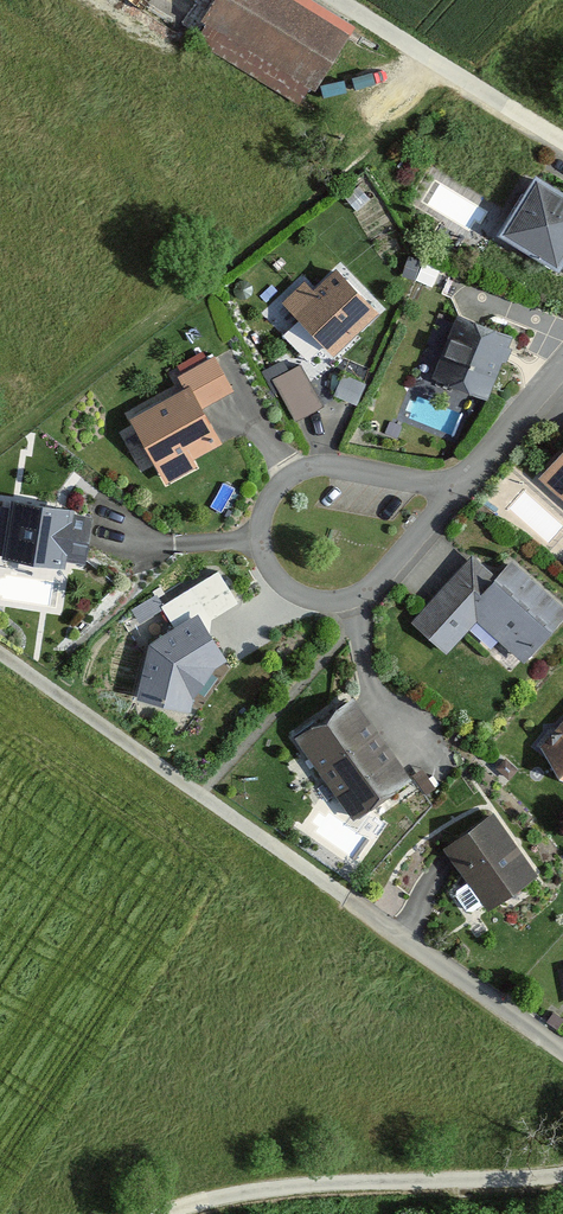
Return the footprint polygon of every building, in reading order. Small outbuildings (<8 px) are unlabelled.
[(309,0),(217,0),(203,23),(207,26),(196,44),(302,109),(313,91),(318,94),(357,30),(309,0)] [(562,263),(562,195),(534,177),(500,233),(559,269),(562,263)] [(305,282),(282,304),(334,358),(382,312),(338,267),(314,291),(305,282)] [(488,400),(514,338),(460,315),(434,377),(488,400)] [(186,392),(131,422),(167,487),(198,470),(195,463),(224,447),(204,411),(236,393),(215,357),(178,377),(186,392)] [(305,360),(269,379),(294,424),(330,405),(305,360)] [(541,480),(562,500),(562,455),(541,480)] [(0,506),(0,559),(86,569),(92,519),(69,517),(70,507),(10,500),(9,508),(0,506)] [(562,623),(562,608),(513,563),(497,580),(472,557),(411,625),(446,657),(478,622),(525,665),(562,623)] [(208,626),(240,607),(219,573),(164,608),(177,630),(201,615),(208,626)] [(164,608),(156,596),(131,613),(140,626),(164,608)] [(138,706),(191,713),(195,700),(212,673),(226,661),(208,626),(201,615),(177,630),(151,647),(138,706)] [(351,824),(410,784),(352,701),(293,741),(351,824)] [(562,769),(562,725),(541,749),(562,769)] [(487,910),(536,876),(493,815),(444,849),(487,910)]
